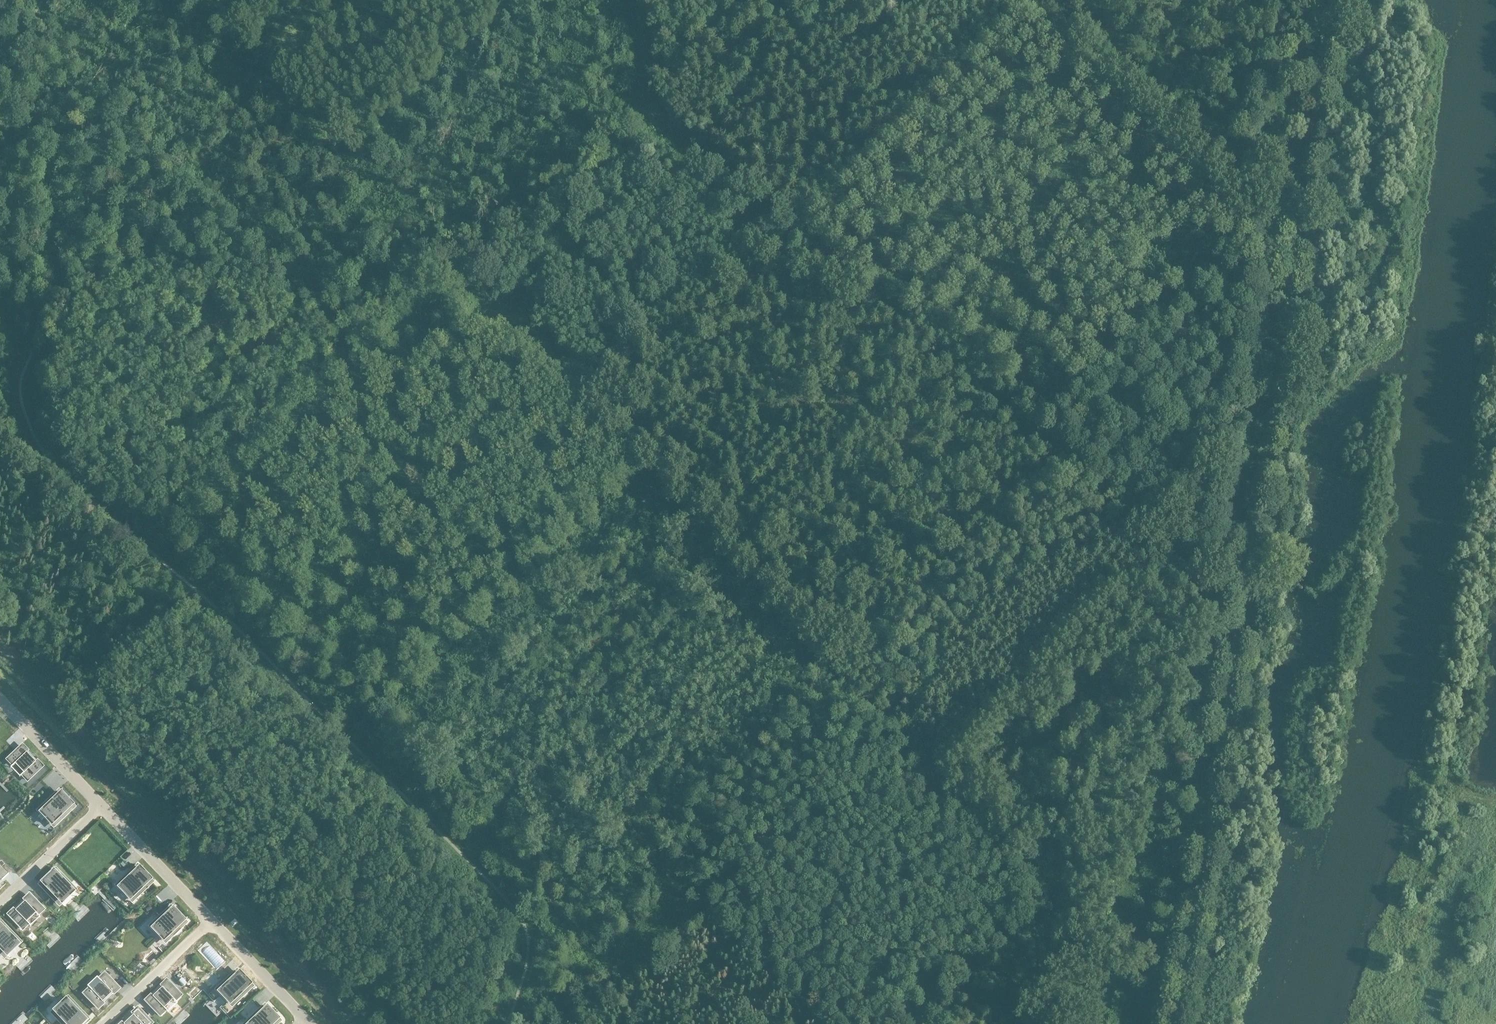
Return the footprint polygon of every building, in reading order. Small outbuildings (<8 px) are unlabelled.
[(27,780),(41,767),(36,762),(35,762),(26,753),(27,752),(22,747),(8,760),(13,765),(15,764),(24,773),(22,775),(27,780)] [(59,792),(39,811),(53,826),(73,807),(59,792)] [(0,865),(0,882),(8,874),(0,865)] [(138,867),(118,886),(132,901),(151,882),(138,867)] [(55,871),(40,884),(59,904),(74,890),(55,871)] [(14,910),(9,915),(23,929),(28,924),(27,923),(37,914),(37,915),(43,910),(29,896),(24,901),(25,902),(16,911),(14,910)] [(171,908),(151,927),(165,941),(185,923),(171,908)] [(690,913),(684,917),(692,926),(697,921),(690,913)] [(1,959),(14,947),(0,932),(0,958),(1,959)] [(237,972),(218,991),(231,1005),(251,986),(237,972)] [(90,989),(84,994),(98,1008),(104,1003),(103,1002),(112,994),(118,989),(105,975),(99,980),(100,982),(91,990),(90,989)] [(152,995),(146,1001),(160,1015),(165,1010),(164,1008),(173,1000),(174,1001),(180,996),(166,982),(161,987),(161,988),(152,996),(152,995)] [(54,1014),(63,1023),(81,1023),(86,1019),(68,1000),(54,1014)] [(247,1023),(276,1023),(279,1021),(265,1006),(247,1023)] [(151,1023),(137,1009),(132,1015),(132,1016),(124,1023),(150,1023),(151,1023)]
